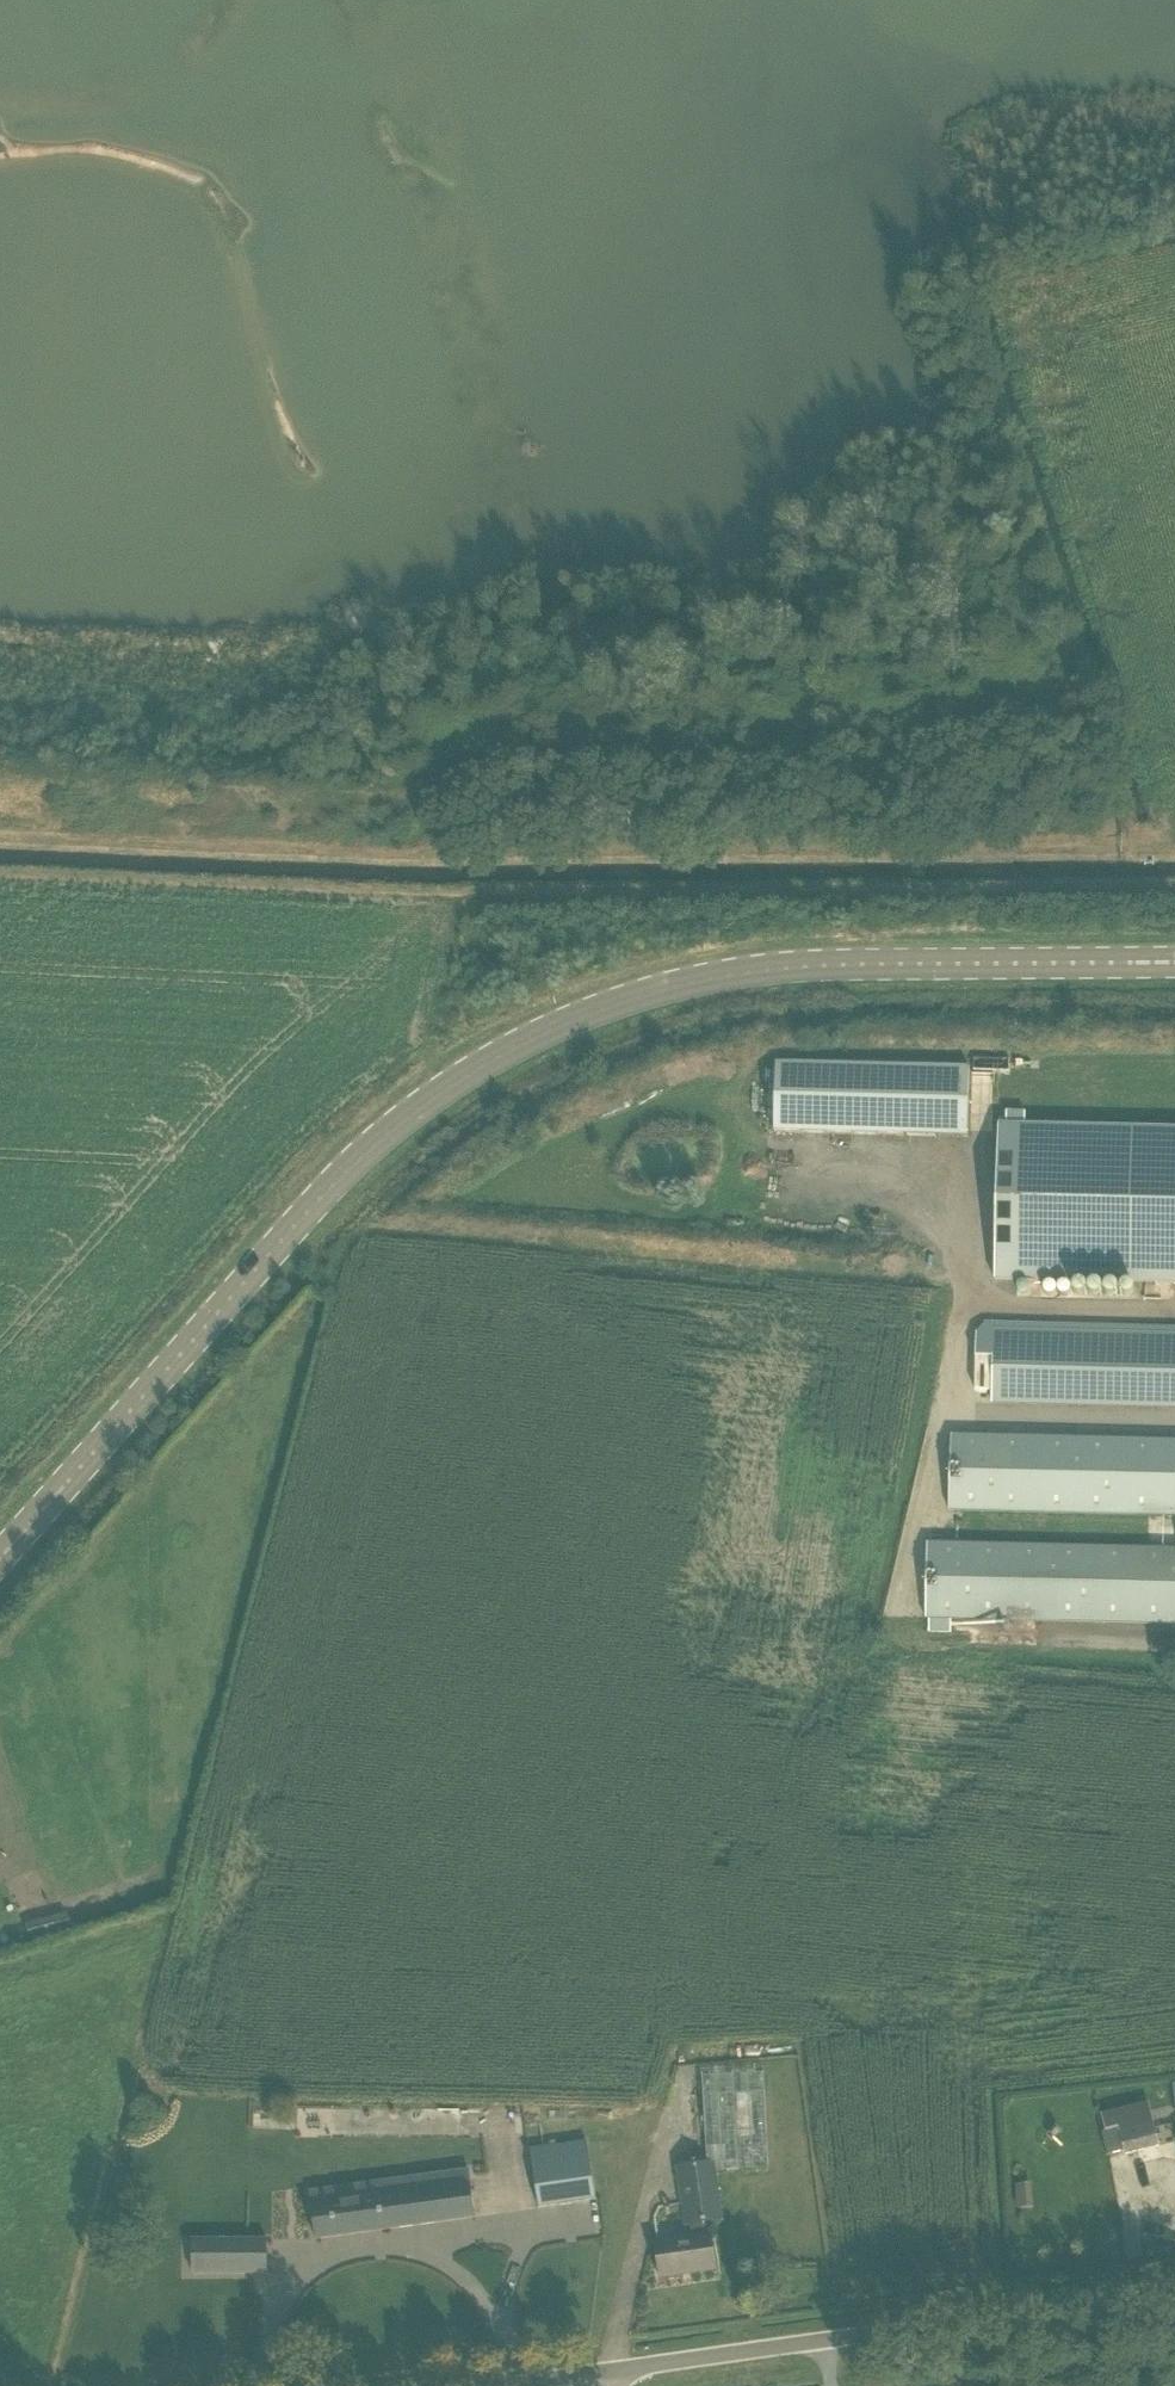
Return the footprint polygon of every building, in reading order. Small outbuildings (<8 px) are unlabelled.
[(970,1068),(776,1063),(774,1131),(968,1136),(970,1068)] [(999,1125),(995,1278),(1174,1283),(1174,1129),(999,1125)] [(976,1357),(994,1358),(993,1402),(1174,1407),(1174,1326),(985,1322),(977,1332),(976,1357)] [(951,1435),(950,1512),(1174,1516),(1174,1439),(951,1435)] [(1174,1625),(1174,1548),(928,1542),(926,1619),(1174,1625)] [(656,2243),(661,2277),(715,2269),(708,2220),(723,2218),(727,2244),(988,2229),(966,1866),(693,1882),(710,2162),(678,2167),(687,2222),(690,2222),(693,2238),(656,2243)] [(67,1911),(25,1922),(29,1939),(71,1928),(67,1911)] [(1152,2117),(1117,2126),(1125,2155),(1159,2147),(1155,2129),(1152,2117)] [(531,2150),(539,2208),(596,2199),(588,2142),(531,2150)] [(310,2194),(316,2239),(475,2215),(469,2170),(310,2194)] [(1032,2183),(1015,2184),(1016,2208),(1033,2207),(1032,2183)] [(193,2240),(193,2273),(267,2273),(267,2240),(193,2240)]
